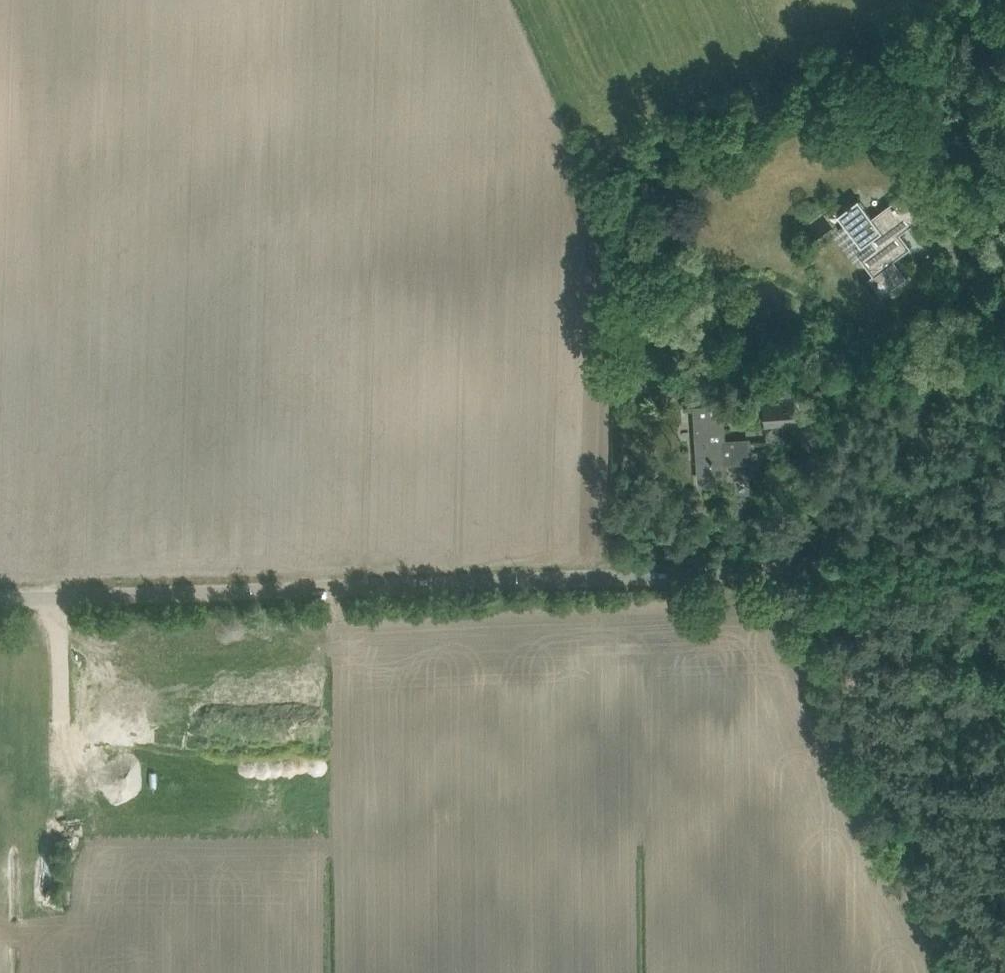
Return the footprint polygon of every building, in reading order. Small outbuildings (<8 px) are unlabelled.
[(869,277),(870,279),(882,295),(907,276),(905,274),(901,277),(890,262),(907,249),(911,246),(901,232),(928,212),(911,188),(875,215),(861,196),(840,212),(846,220),(840,225),(875,273),(869,277)] [(795,397),(763,399),(765,426),(797,423),(795,397)] [(695,406),(699,460),(700,480),(725,478),(724,458),(737,458),(737,461),(750,460),(749,448),(749,442),(723,444),(720,404),(695,406)]
